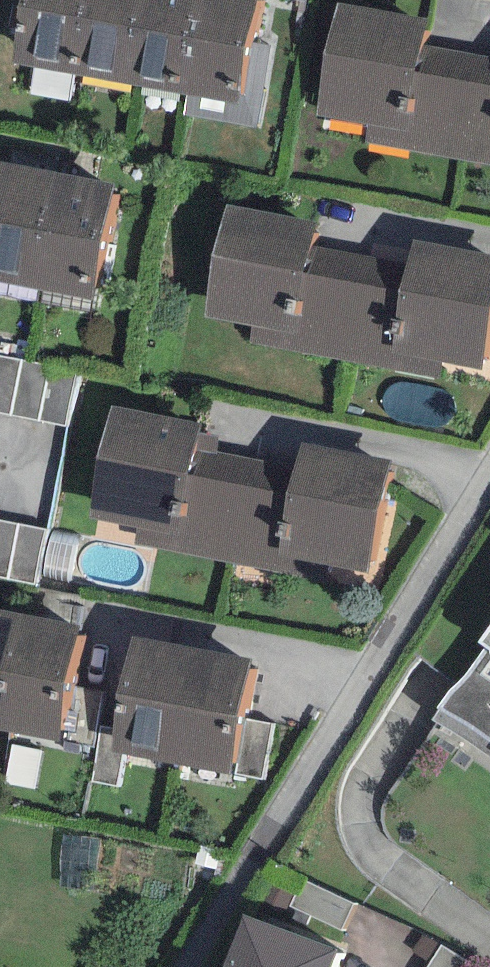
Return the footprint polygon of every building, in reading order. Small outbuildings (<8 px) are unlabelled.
[(9,62),(79,75),(93,0),(20,0),(9,62)] [(79,75),(137,85),(153,0),(93,0),(79,75)] [(137,85),(185,94),(202,0),(153,0),(137,85)] [(185,94),(235,103),(254,0),(202,0),(185,94)] [(420,46),(426,19),(337,2),(316,114),(365,123),(405,130),(420,46)] [(420,46),(405,130),(365,123),(362,140),(489,163),(489,58),(420,46)] [(0,161),(0,283),(30,289),(54,172),(0,161)] [(114,185),(54,172),(30,289),(90,302),(114,185)] [(308,248),(314,221),(225,204),(203,316),(253,326),(293,333),(308,248)] [(413,242),(408,266),(393,349),(443,358),(482,365),(489,322),(489,256),(413,242)] [(408,266),(308,248),(293,333),(253,326),(250,342),(440,377),(443,358),(393,349),(408,266)] [(0,355),(0,415),(64,428),(76,371),(0,355)] [(193,448),(198,422),(109,405),(87,519),(137,529),(176,536),(193,448)] [(386,458),(298,442),(293,467),(277,556),(327,565),(366,572),(386,458)] [(293,467),(193,448),(176,536),(137,529),(134,546),(324,580),(327,565),(277,556),(293,467)] [(0,520),(0,579),(34,586),(45,528),(0,520)] [(0,610),(0,710),(20,614),(0,610)] [(20,614),(0,710),(0,732),(56,743),(80,627),(20,614)] [(479,640),(485,647),(431,720),(489,756),(489,625),(479,640)] [(192,646),(130,634),(106,751),(168,763),(192,646)] [(252,659),(192,646),(168,763),(228,776),(252,659)] [(242,913),(221,966),(330,966),(337,949),(242,913)] [(427,966),(464,966),(468,961),(441,945),(427,966)]
